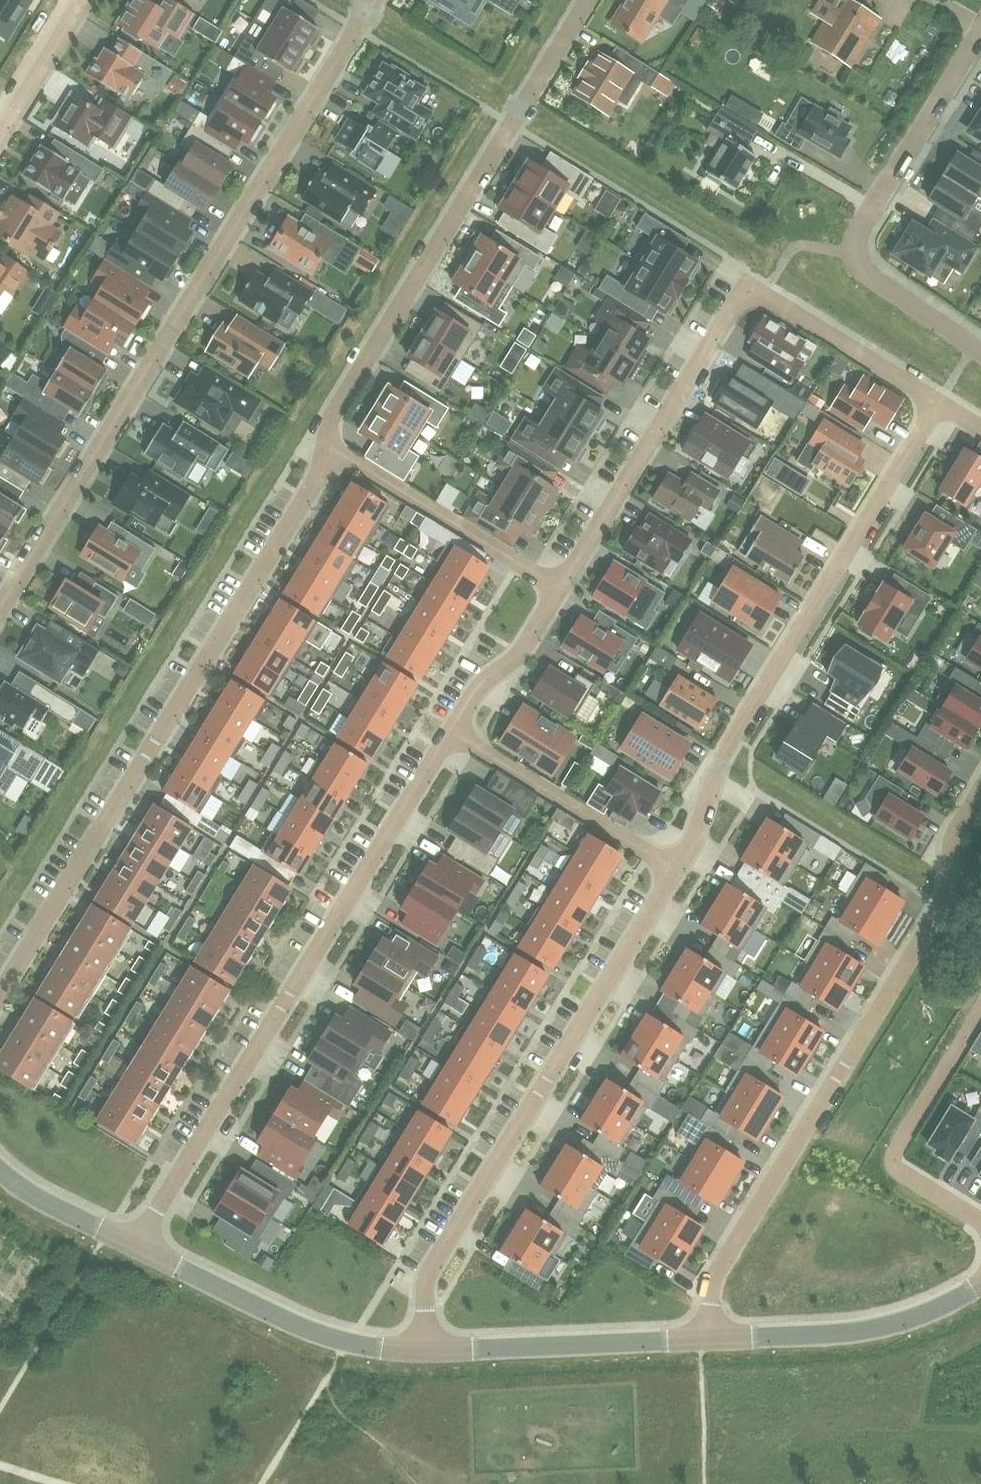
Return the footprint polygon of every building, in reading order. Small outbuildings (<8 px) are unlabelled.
[(6,38),(29,0),(0,0),(0,35),(6,38)] [(193,13),(172,0),(159,0),(155,6),(145,0),(131,0),(117,23),(124,27),(122,30),(138,40),(140,37),(158,48),(167,33),(178,39),(193,13)] [(317,30),(318,29),(294,14),(302,1),(301,0),(271,0),(265,8),(274,14),(266,27),(304,51),(308,44),(312,46),(319,33),(316,31),(317,30)] [(441,11),(443,7),(469,23),(484,0),(424,0),(441,11)] [(519,0),(489,0),(511,13),(519,0)] [(666,0),(626,0),(612,24),(641,42),(666,0)] [(683,7),(680,12),(695,21),(707,1),(706,0),(671,0),(683,7)] [(711,6),(718,10),(724,0),(714,0),(711,6)] [(814,42),(850,65),(879,18),(849,0),(822,0),(814,14),(826,21),(814,42)] [(221,31),(199,17),(192,29),(206,38),(208,34),(216,39),(221,31)] [(303,60),(300,58),(304,51),(266,27),(257,41),(248,36),(235,58),(258,72),(267,58),(291,73),(291,72),(292,70),(295,73),(303,60)] [(171,74),(173,71),(119,38),(111,52),(105,48),(98,59),(96,58),(86,74),(115,92),(116,91),(130,99),(145,75),(150,78),(158,64),(171,72),(170,73),(171,74)] [(658,73),(628,54),(621,67),(598,53),(591,66),(587,64),(579,76),(583,78),(574,94),(608,115),(632,75),(650,87),(658,73)] [(258,72),(235,58),(234,57),(226,70),(234,75),(221,96),(261,121),(264,116),(267,119),(276,104),(273,102),(275,99),(251,84),(258,72)] [(409,75),(392,65),(390,68),(383,64),(365,94),(379,103),(373,114),(415,140),(432,113),(416,103),(424,89),(407,79),(409,75)] [(178,95),(185,84),(174,77),(168,88),(178,95)] [(660,77),(652,91),(671,102),(679,88),(660,77)] [(98,110),(75,95),(73,94),(65,107),(63,105),(53,121),(56,122),(54,125),(86,145),(93,135),(111,146),(130,116),(104,101),(98,110)] [(747,104),(731,95),(725,106),(740,115),(747,104)] [(262,127),(258,125),(261,121),(221,96),(208,117),(200,112),(192,125),(216,140),(234,151),(241,139),(247,143),(249,139),(253,142),(262,127)] [(782,124),(775,136),(798,149),(805,138),(839,158),(849,141),(844,138),(850,127),(841,122),(844,117),(830,109),(827,114),(814,106),(802,99),(786,126),(782,124)] [(724,141),(705,172),(709,174),(707,177),(719,185),(721,182),(735,190),(756,156),(735,144),(747,125),(720,109),(713,120),(706,130),(724,141)] [(368,125),(366,129),(350,119),(336,142),(352,151),(349,156),(374,171),(397,134),(377,122),(373,128),(368,125)] [(233,167),(209,152),(216,140),(192,125),(179,145),(190,152),(182,165),(182,166),(219,189),(233,167)] [(63,159),(42,145),(23,176),(49,192),(50,191),(52,192),(50,197),(59,203),(62,198),(65,200),(80,174),(95,183),(104,169),(69,148),(63,159)] [(942,176),(976,197),(976,198),(980,201),(980,170),(956,154),(955,157),(950,156),(945,164),(947,168),(942,176)] [(519,175),(513,185),(554,210),(565,192),(579,200),(592,179),(561,159),(551,175),(528,161),(524,159),(516,172),(519,175)] [(184,198),(206,211),(219,189),(182,166),(182,165),(179,163),(165,185),(155,179),(147,191),(177,210),(184,198)] [(376,191),(334,165),(331,164),(325,175),(318,171),(316,173),(313,172),(305,185),(308,187),(302,197),(341,221),(350,206),(362,214),(376,191)] [(928,192),(930,196),(929,199),(955,215),(948,227),(972,241),(980,227),(980,217),(971,211),(970,207),(976,198),(976,197),(942,176),(937,184),(933,184),(928,192)] [(546,253),(556,237),(543,228),(554,210),(513,185),(507,195),(503,193),(495,206),(498,208),(498,209),(522,223),(515,234),(546,253)] [(135,212),(145,218),(136,232),(177,257),(181,250),(185,252),(193,239),(190,237),(192,233),(185,229),(191,219),(177,210),(147,191),(135,212)] [(621,199),(607,191),(602,200),(616,208),(621,199)] [(412,210),(389,196),(382,207),(391,212),(381,228),(395,237),(405,221),(412,210)] [(43,228),(47,230),(58,212),(37,199),(30,210),(12,198),(0,218),(0,236),(7,241),(6,242),(9,244),(10,242),(28,253),(30,250),(43,258),(51,247),(52,248),(54,245),(39,235),(43,228)] [(673,248),(681,236),(645,214),(637,227),(650,236),(636,260),(682,288),(687,280),(686,280),(688,277),(692,279),(700,266),(696,264),(697,262),(673,248)] [(311,273),(329,244),(354,259),(361,248),(318,221),(311,231),(289,218),(270,248),(311,273)] [(891,252),(893,258),(905,265),(907,262),(929,275),(940,258),(961,272),(976,248),(948,230),(941,241),(913,224),(903,240),(898,242),(891,252)] [(176,266),(173,264),(177,257),(136,232),(128,246),(118,240),(105,260),(149,287),(156,277),(163,281),(165,277),(168,279),(176,266)] [(525,265),(533,270),(540,258),(513,241),(506,252),(481,236),(480,239),(476,237),(468,250),(471,252),(467,260),(512,287),(525,265)] [(4,288),(12,294),(28,272),(5,255),(0,261),(0,293),(4,288)] [(149,287),(105,260),(91,283),(101,289),(94,300),(135,325),(140,317),(144,319),(151,307),(148,305),(149,303),(142,299),(149,287)] [(498,309),(512,287),(467,260),(462,267),(459,265),(451,278),(454,280),(453,283),(478,298),(471,309),(499,326),(506,314),(498,309)] [(677,297),(682,288),(636,260),(621,284),(607,276),(599,289),(607,294),(635,311),(642,299),(665,314),(666,313),(669,315),(678,302),(674,300),(676,297),(677,297)] [(313,293),(274,270),(268,280),(255,273),(239,299),(276,323),(287,306),(300,314),(313,293)] [(597,288),(593,294),(603,301),(607,294),(599,289),(597,288)] [(42,298),(52,304),(57,295),(47,289),(42,298)] [(337,305),(322,295),(314,308),(329,317),(337,305)] [(649,340),(624,324),(631,313),(608,299),(595,319),(604,324),(595,338),(638,365),(647,351),(643,349),(649,340)] [(135,325),(94,300),(88,311),(77,305),(63,328),(65,329),(94,346),(108,355),(115,343),(122,347),(123,345),(126,348),(134,335),(130,333),(135,325)] [(462,360),(483,325),(462,313),(456,323),(435,311),(430,320),(427,318),(418,333),(462,360)] [(278,359),(285,347),(237,317),(230,329),(223,325),(221,328),(218,327),(212,337),(214,339),(207,351),(221,359),(219,362),(233,371),(235,367),(248,376),(258,360),(274,371),(281,360),(278,359)] [(749,355),(748,356),(749,357),(757,361),(758,362),(766,367),(791,382),(803,363),(806,364),(817,347),(805,340),(804,342),(790,333),(792,330),(781,323),(779,326),(765,318),(761,324),(757,322),(750,333),(754,335),(750,342),(755,345),(749,355)] [(529,346),(536,335),(525,328),(518,339),(529,346)] [(107,371),(87,359),(94,346),(65,329),(61,335),(62,345),(69,350),(56,371),(93,394),(94,391),(98,394),(105,382),(102,379),(107,371)] [(441,394),(462,360),(418,333),(409,347),(412,349),(407,356),(425,367),(426,372),(420,381),(441,394)] [(1,366),(14,351),(0,338),(0,366),(1,366)] [(638,365),(595,338),(586,352),(578,348),(566,367),(589,382),(596,370),(621,386),(627,377),(630,379),(638,365)] [(543,355),(548,346),(537,339),(532,348),(543,355)] [(524,358),(529,349),(514,340),(509,350),(524,358)] [(192,375),(176,402),(220,429),(233,408),(250,419),(260,402),(206,368),(199,379),(192,375)] [(597,410),(604,398),(556,369),(543,390),(557,399),(548,413),(589,438),(594,429),(598,431),(605,419),(602,417),(604,414),(597,410)] [(93,394),(56,371),(49,382),(46,383),(33,374),(19,395),(24,398),(46,412),(54,400),(79,416),(80,414),(84,416),(91,405),(88,402),(93,394)] [(755,428),(772,401),(730,374),(713,402),(755,428)] [(877,387),(863,378),(853,394),(843,388),(831,408),(864,428),(871,416),(886,425),(901,402),(889,394),(890,392),(878,384),(877,387)] [(813,392),(797,383),(792,391),(808,400),(811,394),(813,392)] [(436,428),(449,408),(423,393),(416,403),(389,387),(388,388),(384,386),(376,399),(380,401),(375,410),(415,435),(424,421),(436,428)] [(808,400),(807,401),(808,402),(819,409),(824,402),(811,394),(808,400)] [(55,455),(59,457),(67,444),(64,441),(65,439),(58,435),(65,424),(46,412),(24,398),(11,418),(22,425),(13,438),(51,461),(55,455)] [(815,421),(821,410),(819,409),(808,402),(802,413),(815,421)] [(415,435),(375,410),(369,418),(366,416),(358,429),(361,431),(361,432),(388,449),(378,466),(404,481),(419,456),(407,449),(415,435)] [(510,422),(492,411),(485,423),(503,434),(510,422)] [(280,423),(284,416),(277,412),(273,419),(280,423)] [(583,447),(589,438),(548,413),(539,427),(525,418),(512,440),(543,459),(550,447),(574,462),(576,459),(579,461),(587,449),(583,447)] [(748,460),(756,447),(704,415),(697,427),(694,425),(686,438),(689,441),(683,450),(727,478),(741,455),(748,460)] [(186,423),(184,422),(183,421),(182,423),(176,432),(163,424),(164,424),(162,423),(157,432),(154,430),(146,442),(150,445),(144,453),(145,454),(146,453),(168,467),(166,470),(180,479),(182,476),(184,477),(184,478),(185,478),(196,460),(206,466),(205,466),(206,467),(207,466),(215,472),(228,450),(220,444),(219,443),(219,444),(195,429),(186,423)] [(810,442),(797,463),(811,471),(815,464),(849,486),(855,476),(860,476),(865,468),(863,464),(864,462),(857,458),(864,446),(847,436),(823,421),(810,442)] [(760,440),(741,428),(737,435),(756,447),(760,440)] [(51,461),(13,438),(0,459),(0,476),(7,481),(9,482),(16,470),(38,484),(39,481),(43,484),(51,470),(47,468),(51,461)] [(557,490),(548,485),(557,472),(536,459),(510,443),(497,465),(511,474),(502,488),(543,513),(545,509),(548,511),(558,496),(554,494),(557,490)] [(940,491),(965,506),(978,484),(980,486),(980,460),(965,450),(958,462),(957,461),(953,468),(951,472),(940,491)] [(252,466),(232,453),(225,465),(245,478),(252,466)] [(165,480),(164,481),(149,472),(143,482),(131,475),(122,490),(123,493),(115,505),(129,514),(130,512),(154,526),(162,514),(173,521),(188,496),(187,495),(188,494),(165,480)] [(719,491),(691,474),(685,484),(668,474),(653,498),(690,520),(699,505),(707,510),(719,491)] [(1,490),(7,481),(0,476),(0,524),(10,529),(15,521),(18,523),(26,510),(23,508),(23,507),(2,495),(1,490)] [(389,506),(353,483),(348,491),(346,490),(340,500),(339,499),(338,500),(378,525),(378,524),(389,506)] [(540,517),(543,513),(502,488),(493,502),(479,493),(465,517),(491,533),(511,545),(520,530),(529,535),(531,532),(535,534),(544,519),(540,517)] [(737,512),(745,500),(735,494),(728,506),(737,512)] [(378,525),(338,500),(337,502),(338,502),(332,512),(334,513),(330,521),(366,543),(366,544),(368,545),(380,525),(378,524),(378,525)] [(222,516),(209,508),(204,517),(216,525),(222,516)] [(944,526),(925,515),(904,549),(908,552),(906,555),(919,563),(921,560),(933,567),(948,542),(964,551),(977,530),(951,514),(944,526)] [(679,562),(691,542),(649,516),(643,526),(644,526),(641,531),(635,528),(633,531),(630,529),(623,541),(626,543),(623,548),(651,566),(660,571),(661,572),(662,571),(670,557),(679,562)] [(780,529),(760,516),(747,537),(751,540),(750,541),(754,543),(745,556),(789,583),(804,558),(774,539),(780,529)] [(420,527),(427,531),(433,521),(426,517),(420,527)] [(366,544),(366,543),(330,521),(325,528),(323,527),(317,536),(316,536),(315,537),(355,562),(355,561),(366,544)] [(0,524),(0,553),(8,540),(4,538),(10,529),(0,524)] [(142,572),(156,549),(128,532),(122,542),(99,527),(98,529),(93,526),(84,540),(89,543),(82,555),(122,580),(131,565),(142,572)] [(976,531),(969,542),(980,549),(980,534),(976,531)] [(489,567),(481,562),(486,554),(453,534),(436,561),(438,563),(438,562),(480,588),(481,586),(480,586),(486,576),(484,575),(489,567)] [(355,562),(315,537),(315,539),(310,549),(312,550),(307,557),(344,580),(343,581),(345,582),(357,562),(355,561),(355,562)] [(402,554),(409,544),(400,539),(394,549),(402,554)] [(717,548),(707,542),(701,552),(711,558),(717,548)] [(411,560),(418,549),(409,544),(403,554),(411,560)] [(389,571),(395,561),(386,555),(380,566),(389,571)] [(344,580),(307,557),(303,565),(301,563),(295,573),(294,572),(293,574),(332,598),(343,581),(344,580)] [(480,588),(438,562),(438,563),(426,581),(428,582),(429,582),(466,604),(470,597),(472,598),(478,589),(479,589),(480,588)] [(647,606),(654,610),(665,593),(624,568),(618,564),(614,562),(614,563),(605,577),(604,578),(602,576),(590,595),(593,596),(593,597),(636,624),(647,606)] [(182,579),(189,568),(181,563),(174,574),(182,579)] [(403,580),(409,569),(400,564),(394,574),(403,580)] [(760,631),(781,597),(733,568),(712,602),(760,631)] [(332,598),(293,574),(292,575),(293,576),(287,585),(289,587),(284,595),(321,617),(332,598)] [(105,619),(119,597),(95,582),(88,594),(66,580),(58,593),(56,591),(48,604),(74,620),(72,623),(86,632),(97,614),(105,619)] [(372,598),(379,587),(370,582),(364,592),(372,598)] [(466,604),(429,582),(428,582),(418,600),(457,624),(458,623),(457,622),(463,613),(461,612),(466,604)] [(866,612),(858,625),(862,627),(860,631),(871,638),(873,634),(885,642),(894,629),(907,637),(919,617),(931,598),(909,584),(901,595),(883,584),(877,595),(876,594),(874,598),(867,608),(868,608),(866,611),(866,612)] [(678,611),(687,597),(673,589),(665,603),(678,611)] [(386,606),(393,596),(384,590),(378,601),(386,606)] [(366,608),(372,598),(364,592),(357,602),(366,608)] [(145,610),(130,600),(123,611),(138,621),(145,610)] [(317,623),(281,600),(276,608),(274,607),(268,617),(267,616),(266,617),(306,642),(317,623)] [(457,624),(418,600),(406,618),(443,641),(448,634),(450,635),(455,625),(456,626),(457,624)] [(380,616),(386,606),(378,601),(371,611),(380,616)] [(729,681),(743,658),(733,652),(740,641),(741,640),(740,639),(733,635),(699,614),(685,638),(678,648),(678,649),(679,650),(690,657),(729,681)] [(294,660),(306,642),(266,617),(265,619),(266,619),(260,629),(262,630),(258,638),(294,660)] [(443,641),(406,618),(395,636),(395,637),(435,661),(436,660),(435,659),(440,649),(438,648),(443,641)] [(608,635),(580,618),(574,628),(570,626),(561,642),(564,644),(563,646),(566,648),(564,651),(575,658),(577,654),(604,671),(608,664),(618,671),(638,639),(614,624),(608,635)] [(349,635),(355,626),(346,621),(341,630),(349,635)] [(966,660),(980,669),(980,625),(978,623),(972,633),(980,638),(966,660)] [(64,629),(58,639),(38,626),(19,657),(44,673),(43,675),(54,681),(55,679),(59,682),(69,667),(83,676),(100,650),(64,629)] [(363,644),(370,633),(361,628),(355,638),(363,644)] [(435,661),(395,637),(395,636),(393,635),(381,655),(420,678),(425,670),(427,671),(433,662),(434,663),(435,661)] [(283,678),(294,660),(258,638),(253,645),(251,644),(245,653),(244,653),(244,654),(283,678)] [(867,699),(887,667),(870,657),(869,660),(845,645),(827,674),(838,681),(824,705),(853,723),(861,710),(842,698),(848,687),(867,699)] [(677,658),(657,646),(649,658),(670,670),(677,658)] [(348,668),(354,657),(346,652),(339,662),(348,668)] [(235,675),(271,697),(283,678),(244,654),(243,655),(244,656),(238,666),(240,667),(235,675)] [(412,692),(417,684),(380,661),(368,680),(408,704),(409,703),(408,702),(414,693),(412,692)] [(321,662),(315,672),(323,678),(330,667),(321,662)] [(342,678),(348,668),(339,662),(333,672),(342,678)] [(123,678),(128,670),(118,664),(115,669),(116,674),(123,678)] [(550,667),(533,695),(568,716),(570,712),(576,715),(587,722),(599,701),(589,695),(595,685),(577,674),(572,682),(550,667)] [(934,702),(937,704),(977,728),(980,721),(980,702),(971,696),(980,683),(955,667),(934,702)] [(697,688),(677,675),(659,705),(699,730),(707,717),(708,718),(710,713),(709,713),(717,700),(697,688)] [(269,702),(232,680),(219,700),(252,720),(256,722),(269,702)] [(318,686),(309,680),(303,691),(312,696),(318,686)] [(408,704),(368,680),(357,699),(361,702),(361,701),(394,721),(398,714),(400,715),(406,705),(407,706),(408,704)] [(26,695),(4,681),(1,686),(0,685),(0,714),(4,717),(2,721),(14,728),(16,724),(24,729),(32,716),(42,722),(49,711),(71,724),(81,709),(35,681),(26,695)] [(910,688),(903,698),(930,715),(917,738),(932,747),(938,751),(938,750),(946,737),(964,748),(965,747),(968,749),(976,737),(973,735),(977,728),(937,704),(934,702),(910,688)] [(326,704),(332,694),(323,689),(317,699),(326,704)] [(303,691),(297,701),(306,706),(312,696),(303,691)] [(319,715),(326,704),(317,699),(311,709),(319,715)] [(219,700),(209,717),(242,737),(252,720),(219,700)] [(394,721),(361,701),(361,702),(350,719),(385,741),(386,740),(385,739),(391,730),(389,728),(394,721)] [(811,757),(825,734),(835,740),(845,723),(814,703),(804,720),(800,717),(786,742),(784,741),(783,742),(785,743),(776,757),(786,762),(783,766),(803,778),(815,759),(811,757)] [(503,743),(550,773),(572,738),(525,708),(503,743)] [(297,720),(289,715),(283,725),(291,730),(297,720)] [(675,761),(687,742),(642,715),(621,749),(663,775),(669,778),(678,763),(675,761)] [(91,726),(96,719),(91,716),(87,723),(91,726)] [(209,717),(197,737),(229,757),(233,759),(246,739),(242,737),(209,717)] [(385,741),(350,719),(338,738),(371,758),(376,750),(378,752),(383,742),(384,743),(385,741)] [(889,721),(883,731),(905,745),(912,749),(896,774),(910,783),(912,779),(936,794),(939,790),(942,792),(951,779),(947,777),(950,772),(925,757),(932,747),(917,738),(911,734),(889,721)] [(310,728),(302,723),(296,734),(304,738),(310,728)] [(197,737),(186,754),(219,774),(229,757),(197,737)] [(31,783),(46,758),(21,743),(15,753),(0,744),(0,794),(4,796),(17,774),(31,783)] [(280,748),(272,743),(266,753),(274,758),(280,748)] [(367,764),(335,744),(324,762),(323,763),(356,783),(367,764)] [(616,757),(596,745),(590,755),(610,767),(616,757)] [(293,756),(285,751),(279,761),(287,766),(293,756)] [(260,763),(268,768),(274,758),(266,753),(260,763)] [(186,754),(175,772),(212,795),(223,776),(219,774),(186,754)] [(317,758),(305,778),(311,782),(312,781),(344,801),(356,783),(323,763),(324,762),(317,758)] [(279,761),(273,771),(281,776),(287,766),(279,761)] [(574,777),(581,766),(574,762),(567,773),(574,777)] [(661,792),(620,767),(606,790),(598,785),(587,804),(604,814),(608,808),(612,811),(628,821),(630,822),(637,811),(646,816),(661,792)] [(175,772),(163,792),(179,802),(173,812),(193,824),(212,795),(175,772)] [(872,787),(865,798),(873,812),(871,815),(909,839),(923,817),(897,801),(903,791),(879,775),(872,787)] [(467,802),(462,809),(499,832),(511,839),(524,818),(538,796),(511,779),(510,780),(498,800),(472,785),(463,799),(467,802)] [(257,785),(249,780),(243,790),(251,795),(257,785)] [(846,786),(836,780),(824,800),(834,806),(846,786)] [(311,782),(300,800),(333,820),(344,801),(312,781),(311,782)] [(271,792),(262,787),(256,798),(264,803),(271,792)] [(243,790),(237,800),(245,805),(251,795),(243,790)] [(256,798),(250,808),(258,813),(264,803),(256,798)] [(300,800),(289,818),(322,838),(333,820),(300,800)] [(191,828),(155,805),(143,824),(179,847),(191,828)] [(454,814),(445,829),(471,845),(461,861),(488,877),(498,860),(511,839),(499,832),(462,809),(458,816),(454,814)] [(559,824),(565,814),(558,809),(557,809),(551,819),(559,824)] [(612,811),(608,818),(624,827),(628,821),(612,811)] [(322,838),(289,818),(278,835),(278,836),(311,856),(322,838)] [(813,848),(821,835),(799,822),(792,834),(767,818),(754,839),(796,866),(809,846),(813,848)] [(179,847),(143,824),(131,843),(167,866),(179,847)] [(229,836),(219,830),(214,838),(225,844),(229,836)] [(272,832),(260,852),(299,875),(311,856),(278,836),(278,835),(272,832)] [(225,844),(235,850),(240,842),(229,836),(225,844)] [(621,856),(588,836),(577,854),(577,855),(612,877),(613,875),(612,875),(618,865),(616,864),(621,856)] [(784,886),(796,866),(754,839),(741,861),(765,876),(758,887),(781,901),(788,889),(784,886)] [(167,866),(131,843),(119,862),(156,885),(167,866)] [(543,860),(550,850),(541,845),(535,855),(543,860)] [(210,867),(213,862),(216,856),(209,852),(203,863),(210,867)] [(612,877),(577,855),(577,854),(573,852),(561,871),(598,893),(602,886),(604,887),(610,877),(611,878),(612,877)] [(476,894),(484,881),(443,855),(436,866),(430,862),(429,863),(425,861),(416,876),(420,878),(415,885),(456,910),(469,890),(476,894)] [(537,870),(543,860),(535,855),(529,865),(537,870)] [(223,875),(227,870),(230,865),(223,861),(220,866),(217,871),(223,875)] [(156,885),(119,862),(108,882),(144,904),(156,885)] [(879,887),(886,876),(865,863),(845,897),(849,899),(849,898),(893,925),(894,924),(893,923),(899,913),(897,912),(903,902),(879,887)] [(279,908),(291,888),(254,866),(243,885),(279,908)] [(199,885),(205,875),(198,871),(192,881),(199,885)] [(598,893),(561,871),(550,889),(590,913),(591,912),(589,911),(595,901),(593,900),(598,893)] [(212,894),(219,883),(212,879),(205,889),(212,894)] [(192,896),(199,885),(192,881),(185,891),(192,896)] [(521,896),(527,886),(519,881),(513,891),(521,896)] [(144,904),(108,882),(96,901),(132,923),(144,904)] [(754,930),(767,910),(773,914),(781,901),(758,887),(751,898),(727,883),(714,905),(754,930)] [(279,908),(243,885),(231,904),(267,927),(279,908)] [(435,944),(456,910),(415,885),(411,892),(408,890),(399,905),(402,907),(401,908),(408,912),(401,924),(435,944)] [(206,904),(212,894),(205,889),(199,900),(206,904)] [(590,913),(550,889),(539,907),(575,930),(580,923),(582,924),(588,914),(589,915),(590,913)] [(515,906),(521,896),(513,891),(506,901),(515,906)] [(849,898),(849,899),(836,919),(832,916),(824,928),(846,941),(853,930),(877,944),(883,934),(885,936),(891,926),(892,926),(893,925),(849,898)] [(256,946),(267,927),(231,904),(219,923),(256,946)] [(714,905),(700,926),(724,941),(718,952),(727,958),(727,957),(733,946),(741,951),(754,930),(714,905)] [(79,928),(119,953),(133,931),(93,906),(79,928)] [(575,930),(539,907),(527,926),(531,929),(531,928),(567,950),(568,949),(567,948),(573,938),(571,937),(575,930)] [(176,922),(182,912),(175,908),(169,918),(176,922)] [(190,930),(196,920),(189,916),(183,926),(190,930)] [(169,932),(176,922),(169,918),(163,928),(169,932)] [(497,935),(503,925),(495,920),(489,930),(497,935)] [(256,946),(219,923),(207,943),(244,965),(256,946)] [(183,941),(190,930),(183,926),(176,937),(183,941)] [(65,950),(106,975),(119,953),(79,928),(65,950)] [(567,950),(531,928),(531,929),(520,947),(552,967),(557,959),(559,961),(565,951),(566,952),(567,950)] [(839,953),(846,941),(824,928),(817,940),(817,941),(805,961),(809,964),(809,963),(853,990),(854,989),(853,988),(859,979),(857,977),(863,967),(839,953)] [(425,977),(437,957),(396,932),(389,944),(382,940),(380,943),(377,941),(368,955),(371,958),(368,962),(409,986),(417,972),(425,977)] [(144,948),(155,954),(159,947),(149,941),(144,948)] [(244,965),(207,943),(196,962),(232,984),(244,965)] [(481,961),(487,951),(479,946),(473,956),(481,961)] [(687,948),(673,970),(714,995),(714,994),(726,975),(733,978),(740,966),(727,957),(727,958),(718,952),(711,963),(687,948)] [(52,971),(93,996),(106,975),(65,950),(52,971)] [(547,975),(510,953),(499,972),(538,996),(539,995),(538,994),(544,985),(542,983),(547,975)] [(145,969),(149,963),(139,956),(135,963),(145,969)] [(475,971),(481,961),(473,956),(467,966),(475,971)] [(161,977),(168,967),(161,962),(154,973),(161,977)] [(400,1000),(409,986),(368,962),(366,966),(362,964),(353,978),(357,980),(355,984),(362,988),(355,1000),(395,1025),(408,1005),(400,1000)] [(131,970),(141,976),(145,969),(135,963),(131,970)] [(809,963),(809,964),(796,984),(792,981),(784,993),(785,993),(806,1006),(813,995),(837,1010),(843,1000),(845,1001),(851,991),(852,992),(853,990),(809,963)] [(216,1009),(228,990),(192,968),(180,987),(216,1009)] [(660,991),(684,1006),(677,1017),(686,1023),(693,1012),(703,1017),(717,995),(714,994),(714,995),(673,970),(660,991)] [(38,994),(79,1019),(93,996),(52,971),(38,994)] [(538,996),(499,972),(487,990),(524,1013),(528,1006),(530,1007),(536,997),(537,998),(538,996)] [(155,987),(161,977),(154,973),(148,983),(155,987)] [(132,991),(136,984),(126,978),(122,985),(132,991)] [(458,998),(464,988),(456,983),(450,993),(458,998)] [(128,998),(132,991),(122,985),(117,991),(128,998)] [(216,1009),(180,987),(168,1006),(204,1029),(216,1009)] [(524,1013),(487,990),(476,1009),(516,1033),(517,1032),(516,1031),(522,1021),(520,1020),(524,1013)] [(452,1007),(458,998),(450,993),(444,1002),(452,1007)] [(823,1032),(799,1017),(806,1006),(785,993),(765,1026),(812,1055),(813,1054),(812,1053),(819,1044),(816,1042),(823,1032)] [(21,1022),(62,1047),(76,1024),(35,999),(21,1022)] [(108,1006),(119,1012),(123,1006),(113,999),(108,1006)] [(137,1016),(144,1005),(137,1001),(130,1012),(137,1016)] [(104,1013),(115,1019),(119,1012),(108,1006),(104,1013)] [(193,1048),(204,1029),(168,1006),(156,1025),(193,1048)] [(321,1032),(324,1034),(322,1038),(362,1063),(370,1049),(378,1053),(390,1033),(349,1008),(342,1020),(335,1016),(333,1019),(330,1017),(321,1032)] [(516,1033),(476,1009),(465,1026),(465,1027),(501,1050),(506,1042),(508,1044),(514,1034),(515,1035),(516,1033)] [(131,1026),(137,1016),(130,1012),(124,1022),(131,1026)] [(691,1043),(699,1030),(686,1023),(677,1017),(670,1028),(646,1014),(633,1035),(676,1061),(688,1041),(691,1043)] [(436,1034),(442,1025),(433,1020),(427,1029),(436,1034)] [(8,1043),(49,1068),(62,1047),(21,1022),(8,1043)] [(105,1035),(109,1028),(99,1022),(95,1028),(105,1035)] [(181,1067),(193,1048),(156,1025),(145,1045),(181,1067)] [(465,1027),(465,1026),(463,1025),(451,1045),(453,1046),(493,1070),(494,1068),(493,1068),(499,1058),(497,1057),(501,1050),(465,1027)] [(812,1055),(765,1026),(745,1059),(766,1071),(772,1060),(796,1075),(803,1065),(805,1066),(811,1056),(812,1057),(812,1055)] [(430,1044),(436,1034),(427,1029),(421,1039),(430,1044)] [(970,1050),(980,1057),(980,1032),(970,1050)] [(97,1047),(102,1040),(91,1034),(87,1041),(97,1047)] [(676,1061),(633,1035),(620,1056),(644,1071),(637,1082),(658,1095),(666,1083),(664,1082),(676,1061)] [(353,1077),(362,1063),(322,1038),(319,1042),(316,1040),(307,1055),(310,1057),(308,1060),(332,1075),(323,1091),(348,1107),(362,1083),(353,1077)] [(114,1054),(120,1043),(114,1039),(107,1049),(114,1054)] [(35,1091),(49,1068),(8,1043),(0,1056),(0,1069),(35,1091)] [(169,1086),(181,1067),(145,1045),(133,1064),(169,1086)] [(453,1046),(442,1064),(479,1086),(483,1079),(485,1080),(491,1071),(492,1071),(493,1070),(453,1046)] [(88,1063),(92,1056),(82,1049),(77,1056),(88,1063)] [(108,1064),(114,1054),(107,1049),(101,1060),(108,1064)] [(73,1063),(84,1070),(88,1063),(77,1056),(73,1063)] [(413,1071),(419,1061),(411,1056),(405,1066),(413,1071)] [(759,1083),(766,1071),(745,1059),(724,1092),(726,1093),(727,1092),(773,1120),(773,1119),(773,1118),(779,1109),(777,1107),(783,1097),(759,1083)] [(157,1105),(169,1086),(133,1064),(121,1083),(157,1105)] [(479,1086),(442,1064),(431,1082),(471,1106),(471,1105),(470,1105),(476,1095),(474,1094),(479,1086)] [(407,1081),(413,1071),(405,1066),(399,1076),(407,1081)] [(64,1078),(75,1084),(79,1077),(68,1071),(64,1078)] [(91,1090),(98,1080),(91,1076),(85,1086),(91,1090)] [(60,1085),(70,1091),(75,1084),(64,1078),(60,1085)] [(651,1108),(658,1095),(637,1082),(630,1094),(606,1079),(593,1100),(634,1125),(634,1126),(636,1127),(648,1107),(651,1108)] [(271,1112),(270,1111),(312,1138),(313,1137),(327,1113),(334,1117),(343,1104),(323,1091),(305,1080),(297,1093),(290,1089),(285,1097),(282,1095),(271,1112)] [(471,1106),(431,1082),(419,1101),(456,1123),(461,1115),(463,1117),(469,1107),(470,1108),(471,1106)] [(157,1105),(121,1083),(109,1102),(145,1125),(157,1105)] [(85,1101),(91,1090),(85,1086),(78,1096),(85,1101)] [(391,1107),(397,1097),(389,1092),(383,1102),(391,1107)] [(727,1092),(726,1093),(715,1113),(708,1108),(700,1121),(726,1137),(732,1125),(756,1140),(763,1130),(765,1131),(771,1121),(772,1122),(773,1120),(727,1092)] [(61,1107),(65,1100),(55,1093),(50,1100),(61,1107)] [(621,1147),(634,1126),(634,1125),(593,1100),(580,1121),(603,1136),(597,1147),(619,1160),(625,1149),(621,1147)] [(145,1125),(109,1102),(97,1122),(134,1144),(145,1125)] [(672,1124),(681,1110),(670,1103),(661,1117),(672,1124)] [(980,1131),(980,1116),(977,1113),(973,1120),(951,1107),(928,1144),(937,1150),(935,1153),(948,1161),(965,1134),(975,1140),(980,1131)] [(446,1140),(451,1132),(414,1110),(402,1129),(442,1153),(443,1152),(442,1151),(448,1142),(446,1140)] [(258,1157),(295,1180),(304,1166),(300,1164),(316,1139),(313,1137),(312,1138),(270,1111),(269,1112),(271,1113),(261,1129),(264,1131),(259,1140),(266,1144),(258,1157)] [(719,1148),(726,1137),(700,1121),(689,1113),(676,1134),(696,1146),(689,1159),(732,1186),(733,1184),(732,1184),(738,1174),(736,1173),(743,1162),(719,1148)] [(379,1127),(371,1122),(365,1131),(373,1136),(379,1127)] [(442,1153),(402,1129),(391,1147),(428,1170),(432,1163),(434,1164),(440,1154),(441,1155),(442,1153)] [(367,1146),(373,1136),(365,1131),(359,1141),(367,1146)] [(615,1176),(623,1163),(618,1160),(619,1160),(597,1147),(590,1159),(566,1144),(553,1165),(596,1192),(596,1191),(608,1171),(615,1176)] [(428,1170),(391,1147),(380,1166),(419,1190),(420,1189),(419,1188),(425,1178),(423,1177),(428,1170)] [(356,1163),(348,1158),(342,1168),(351,1173),(356,1163)] [(732,1186),(689,1159),(676,1180),(667,1174),(660,1186),(686,1201),(692,1190),(716,1205),(723,1195),(725,1196),(731,1187),(732,1187),(732,1186)] [(598,1192),(596,1191),(596,1192),(553,1165),(540,1186),(564,1201),(557,1212),(578,1225),(598,1192)] [(419,1190),(380,1166),(369,1183),(368,1184),(405,1207),(409,1199),(412,1201),(417,1191),(418,1191),(419,1190)] [(271,1169),(264,1180),(260,1181),(241,1169),(241,1170),(237,1168),(229,1180),(233,1182),(228,1191),(272,1218),(284,1197),(287,1199),(296,1185),(271,1169)] [(345,1183),(351,1173),(342,1168),(336,1178),(345,1183)] [(633,1187),(641,1174),(632,1169),(624,1181),(633,1187)] [(405,1207),(368,1184),(369,1183),(367,1182),(355,1202),(357,1203),(397,1227),(398,1225),(397,1225),(403,1215),(401,1214),(405,1207)] [(313,1204),(319,1194),(301,1183),(295,1192),(313,1204)] [(686,1201),(660,1186),(652,1198),(657,1201),(644,1222),(692,1251),(693,1249),(692,1249),(698,1239),(696,1238),(703,1228),(678,1213),(686,1201)] [(272,1218),(228,1191),(223,1199),(219,1197),(211,1210),(215,1212),(214,1213),(233,1225),(234,1229),(227,1240),(252,1256),(262,1241),(259,1239),(272,1218)] [(321,1211),(327,1201),(319,1196),(312,1206),(321,1211)] [(397,1227),(357,1203),(345,1222),(382,1244),(387,1236),(389,1237),(395,1228),(396,1228),(397,1227)] [(578,1225),(557,1212),(550,1224),(526,1209),(513,1230),(550,1253),(549,1254),(553,1256),(566,1235),(571,1238),(578,1225)] [(692,1251),(644,1222),(624,1254),(645,1267),(652,1256),(676,1270),(682,1260),(684,1262),(690,1252),(691,1252),(692,1251)] [(550,1253),(513,1230),(500,1252),(524,1267),(517,1278),(538,1291),(546,1279),(537,1273),(549,1254),(550,1253)] [(277,1262),(264,1254),(258,1264),(271,1272),(277,1262)]
